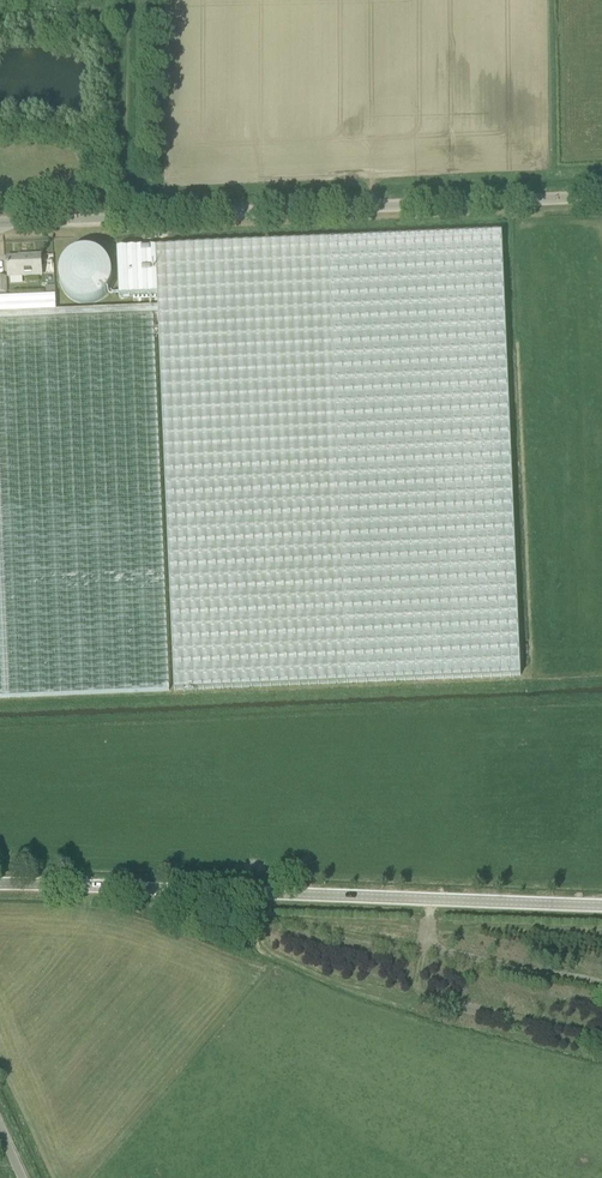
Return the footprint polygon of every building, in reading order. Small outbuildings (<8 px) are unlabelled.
[(159,307),(153,307),(154,315),(159,315),(175,692),(521,677),(502,234),(156,249),(156,250),(118,252),(120,297),(158,295),(159,307)] [(42,276),(41,256),(24,256),(24,258),(8,259),(9,278),(42,276)] [(170,691),(154,315),(153,307),(55,310),(54,296),(0,298),(0,698),(170,691)]
